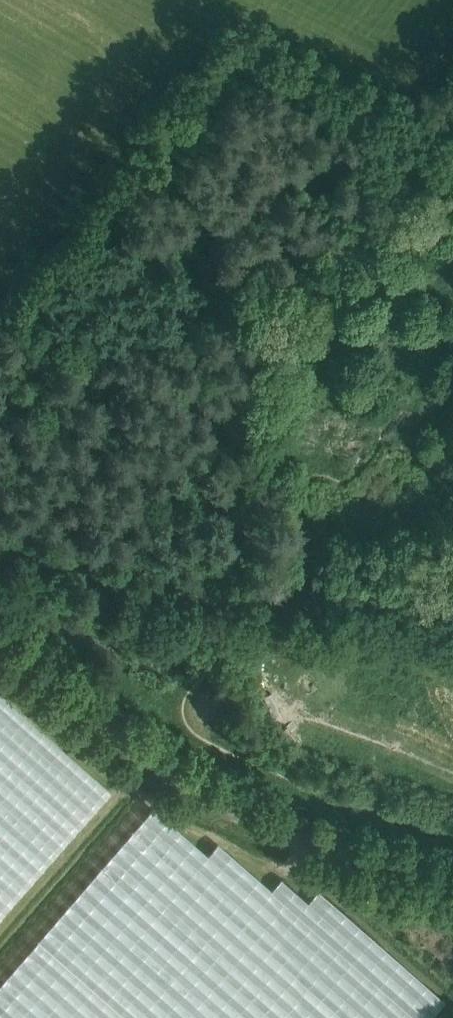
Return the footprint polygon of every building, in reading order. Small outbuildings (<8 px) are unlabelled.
[(130,923),(144,938),(227,938),(227,926),(214,926),(228,912),(209,912),(209,903),(222,903),(222,889),(151,816),(137,829),(168,860),(168,868),(175,875),(169,880),(184,881),(170,895),(175,900),(172,903),(154,903),(154,914),(139,914),(130,923)]
